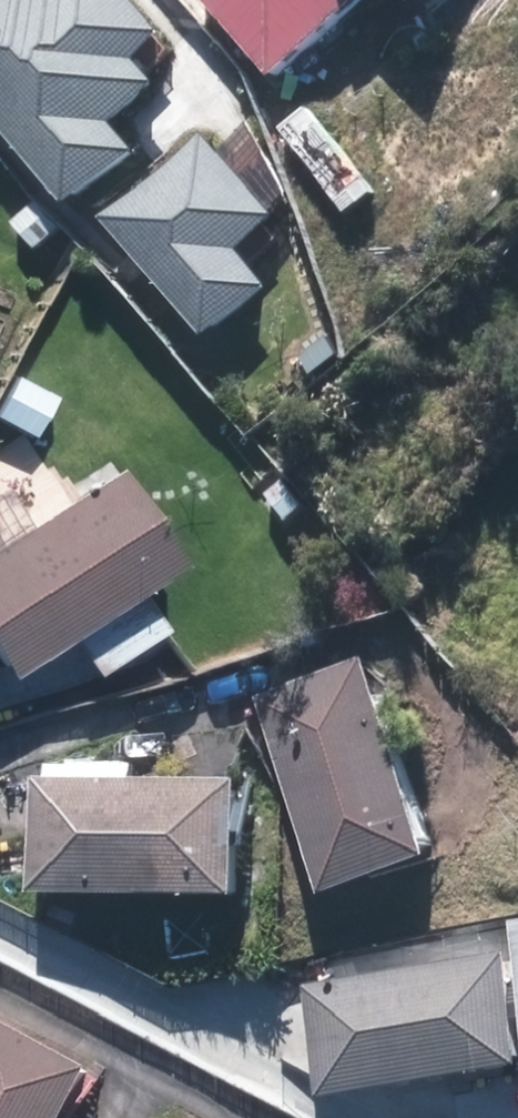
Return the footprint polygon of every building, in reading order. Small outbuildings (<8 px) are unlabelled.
[(85,209),(148,150),(119,119),(165,77),(144,54),(171,28),(146,0),(0,0),(0,116),(85,209)] [(285,80),(317,51),(349,87),(387,54),(357,21),(381,0),(212,0),(285,80)] [(387,186),(318,95),(282,123),(351,214),(387,186)] [(198,125),(98,214),(214,343),(278,286),(241,245),(276,213),(198,125)] [(115,464),(67,497),(33,446),(0,468),(0,650),(14,672),(73,632),(101,675),(166,631),(143,585),(180,560),(115,464)] [(453,849),(374,651),(262,696),(341,894),(453,849)] [(265,777),(43,769),(39,886),(260,895),(265,777)] [(317,975),(332,1091),(517,1067),(517,948),(317,975)] [(0,1009),(0,1117),(83,1117),(110,1064),(0,1009)]
